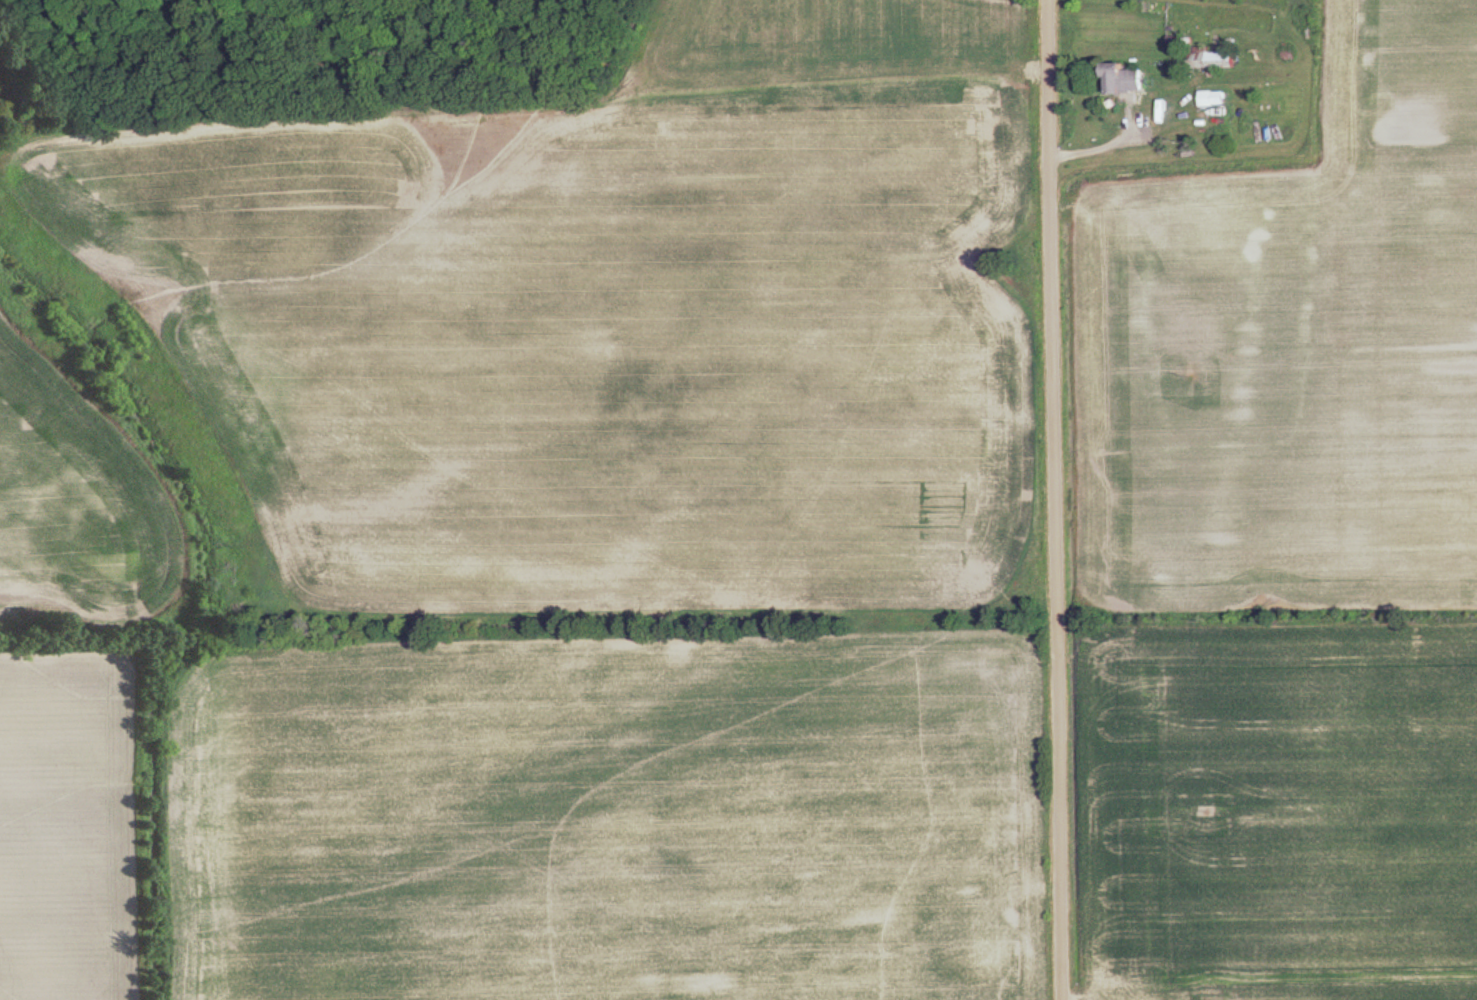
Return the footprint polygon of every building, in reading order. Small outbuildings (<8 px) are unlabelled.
[(1128,70),(1128,63),(1109,64),(1110,94),(1145,93),(1144,70),(1128,70)] [(1214,92),(1203,92),(1203,106),(1214,106),(1214,92)]
